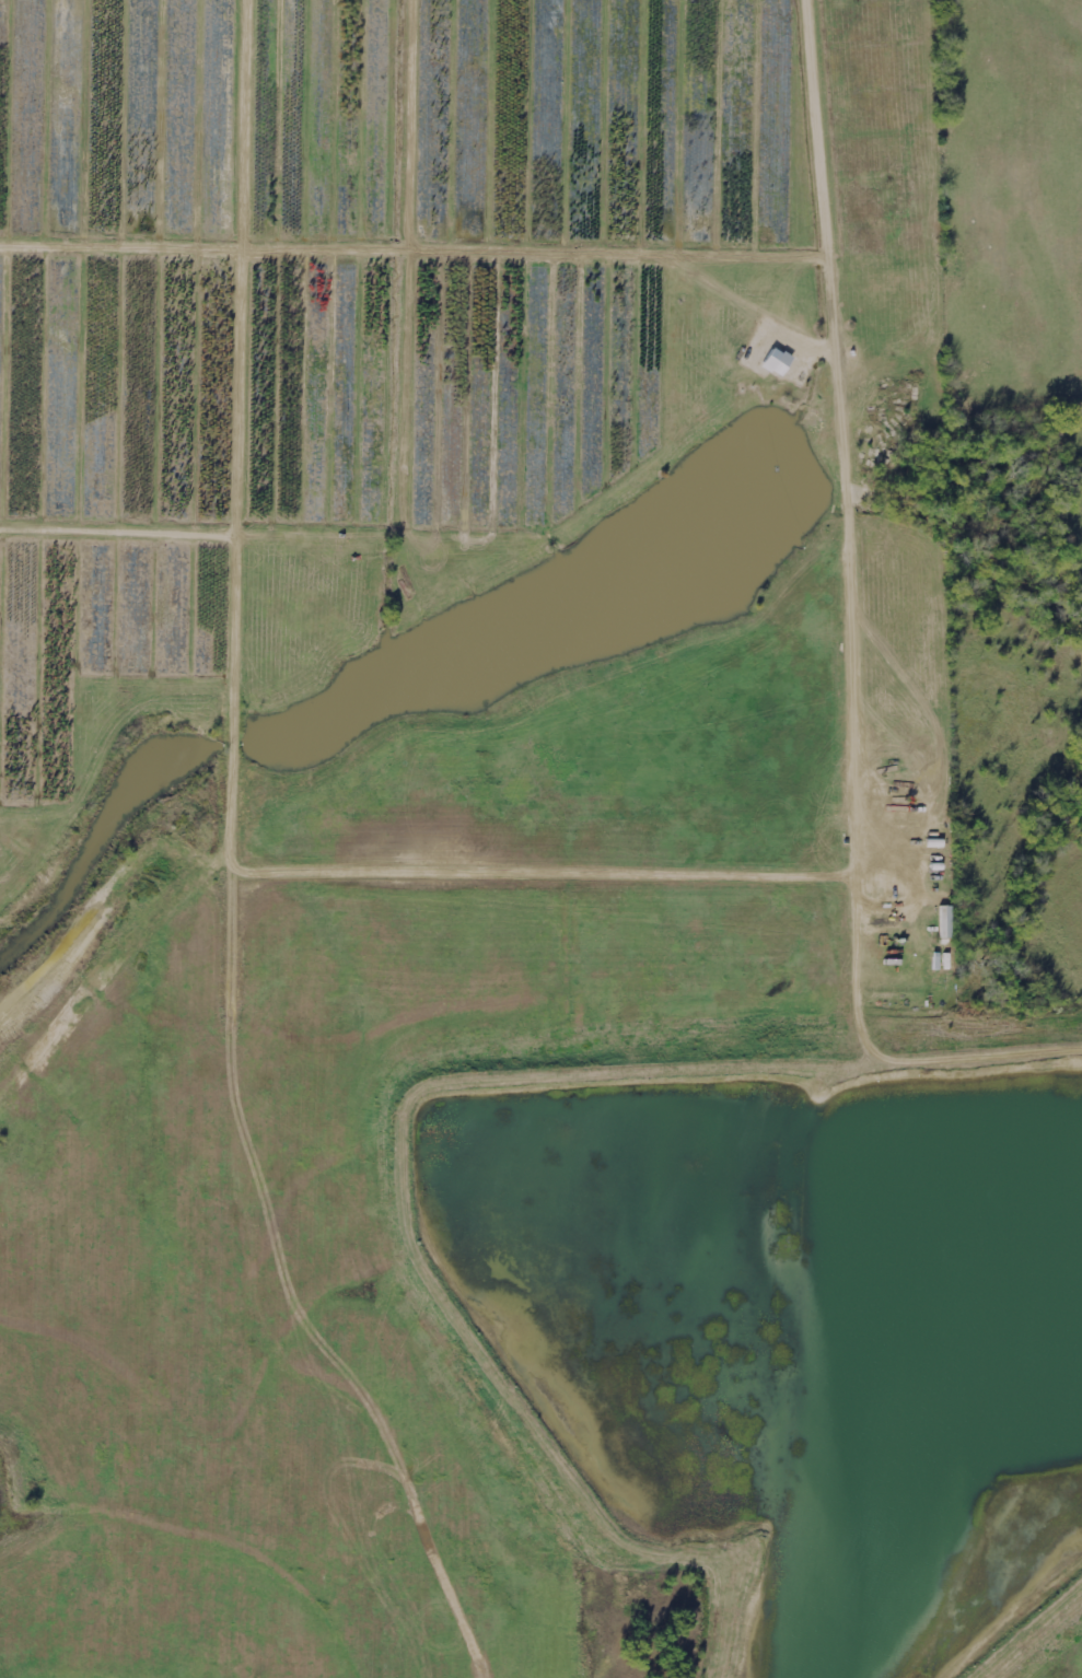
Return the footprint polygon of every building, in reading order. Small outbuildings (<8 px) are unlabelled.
[(786,379),(798,360),(780,348),(767,367),(786,379)] [(938,907),(939,939),(951,939),(951,907),(938,907)]
